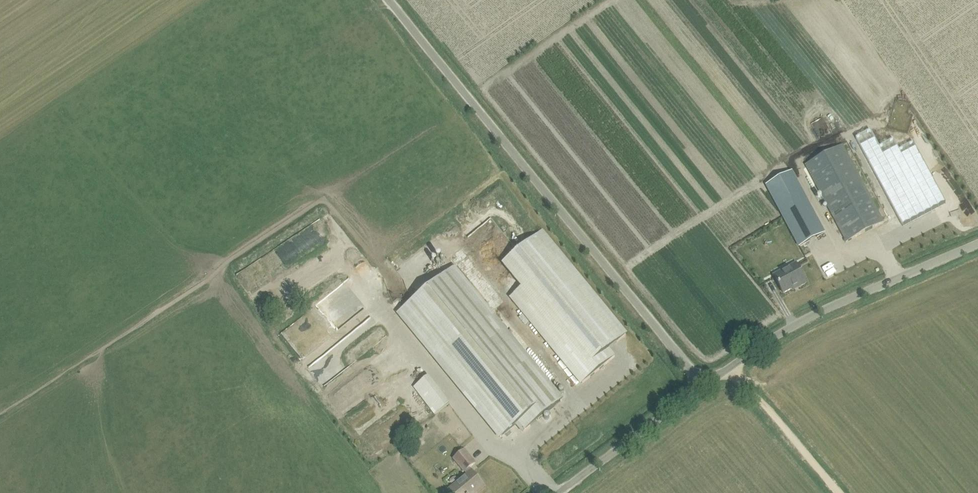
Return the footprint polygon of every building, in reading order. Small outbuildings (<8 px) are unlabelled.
[(870,130),(856,137),(903,225),(946,203),(913,142),(899,150),(893,139),(879,147),(870,130)] [(805,164),(842,233),(845,239),(844,240),(846,242),(884,222),(842,145),(805,164)] [(792,171),(766,185),(799,246),(825,232),(792,171)] [(541,231),(506,261),(526,284),(512,296),(584,382),(615,356),(609,349),(626,334),(541,231)] [(561,400),(453,268),(398,313),(500,437),(516,424),(523,432),(561,400)] [(782,283),(790,298),(805,290),(806,292),(813,288),(804,271),(782,283)] [(411,386),(433,415),(448,403),(427,374),(411,386)] [(476,463),(465,449),(453,458),(464,472),(476,463)] [(453,492),(474,492),(484,485),(472,471),(450,489),(453,492)] [(427,479),(432,486),(440,480),(435,473),(427,479)]
